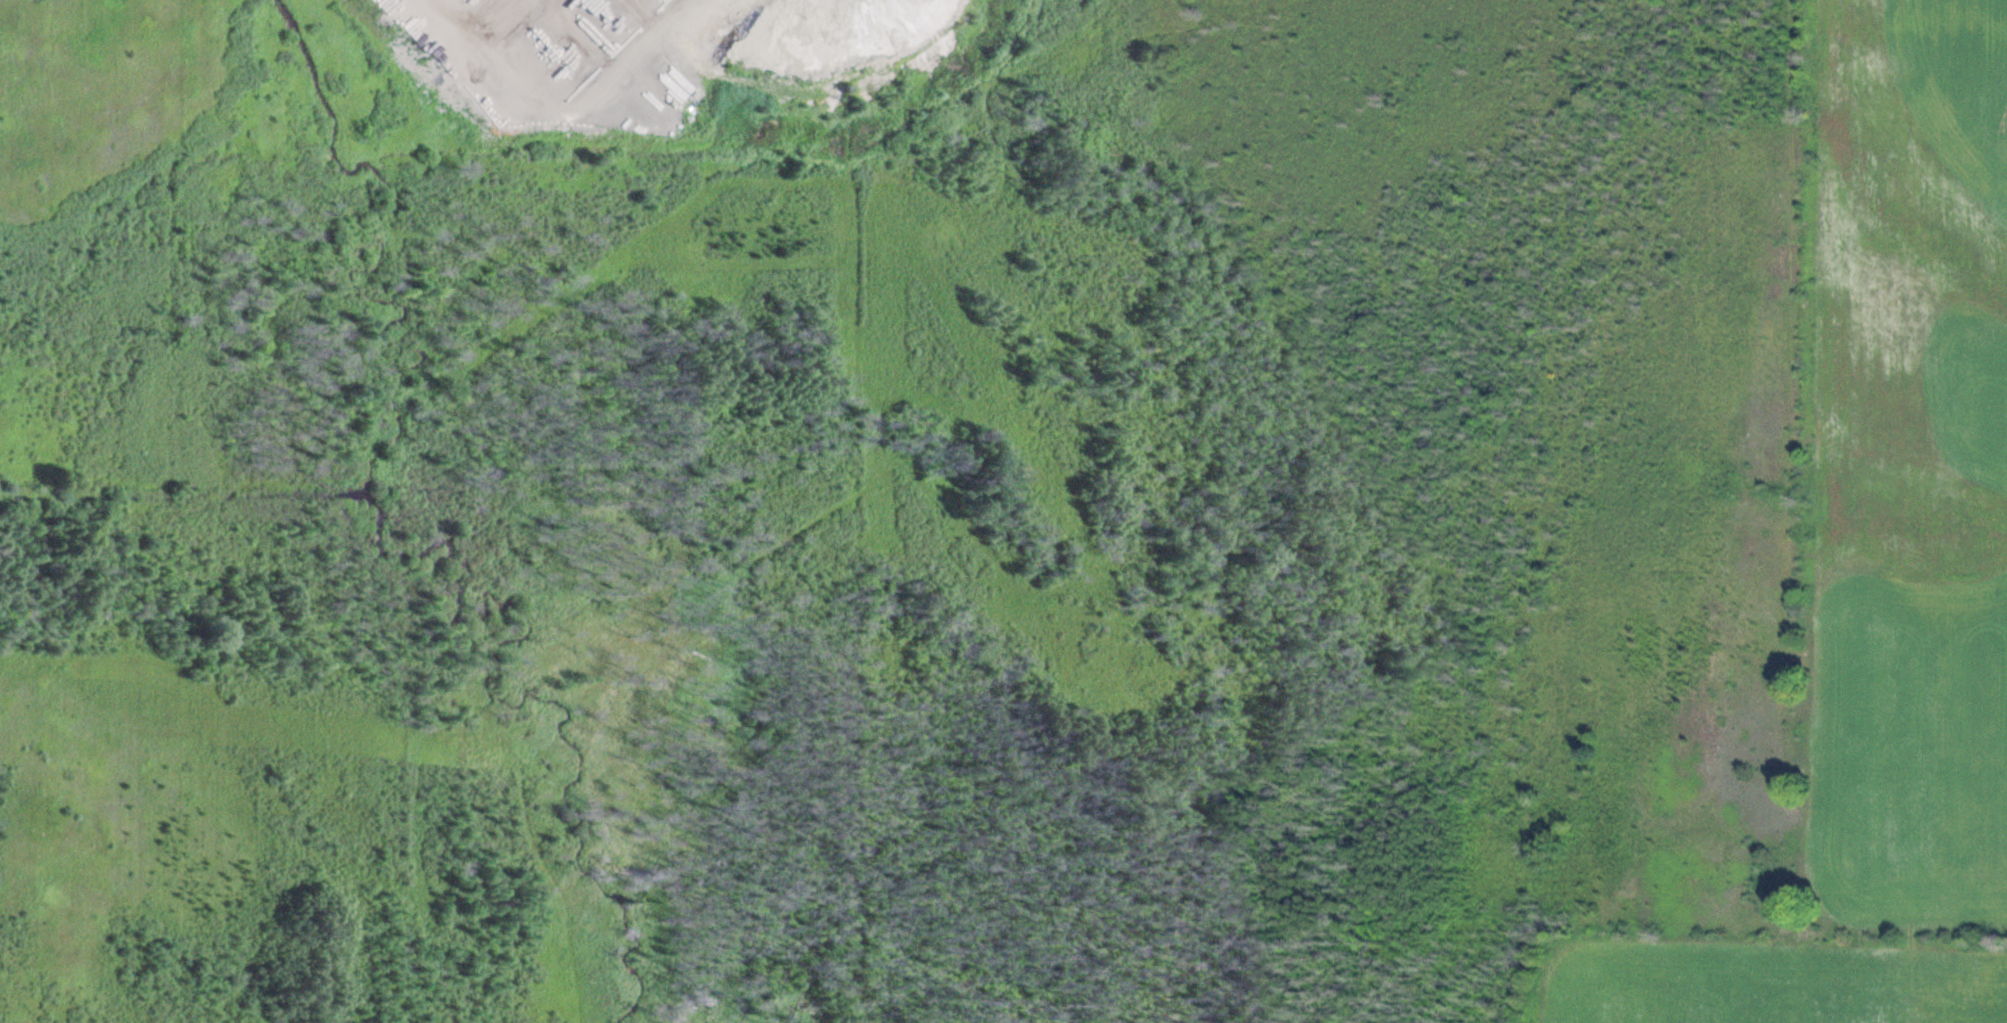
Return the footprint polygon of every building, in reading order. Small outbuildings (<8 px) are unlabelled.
[(478,93),(465,97),(468,109),(482,105),(478,93)]
